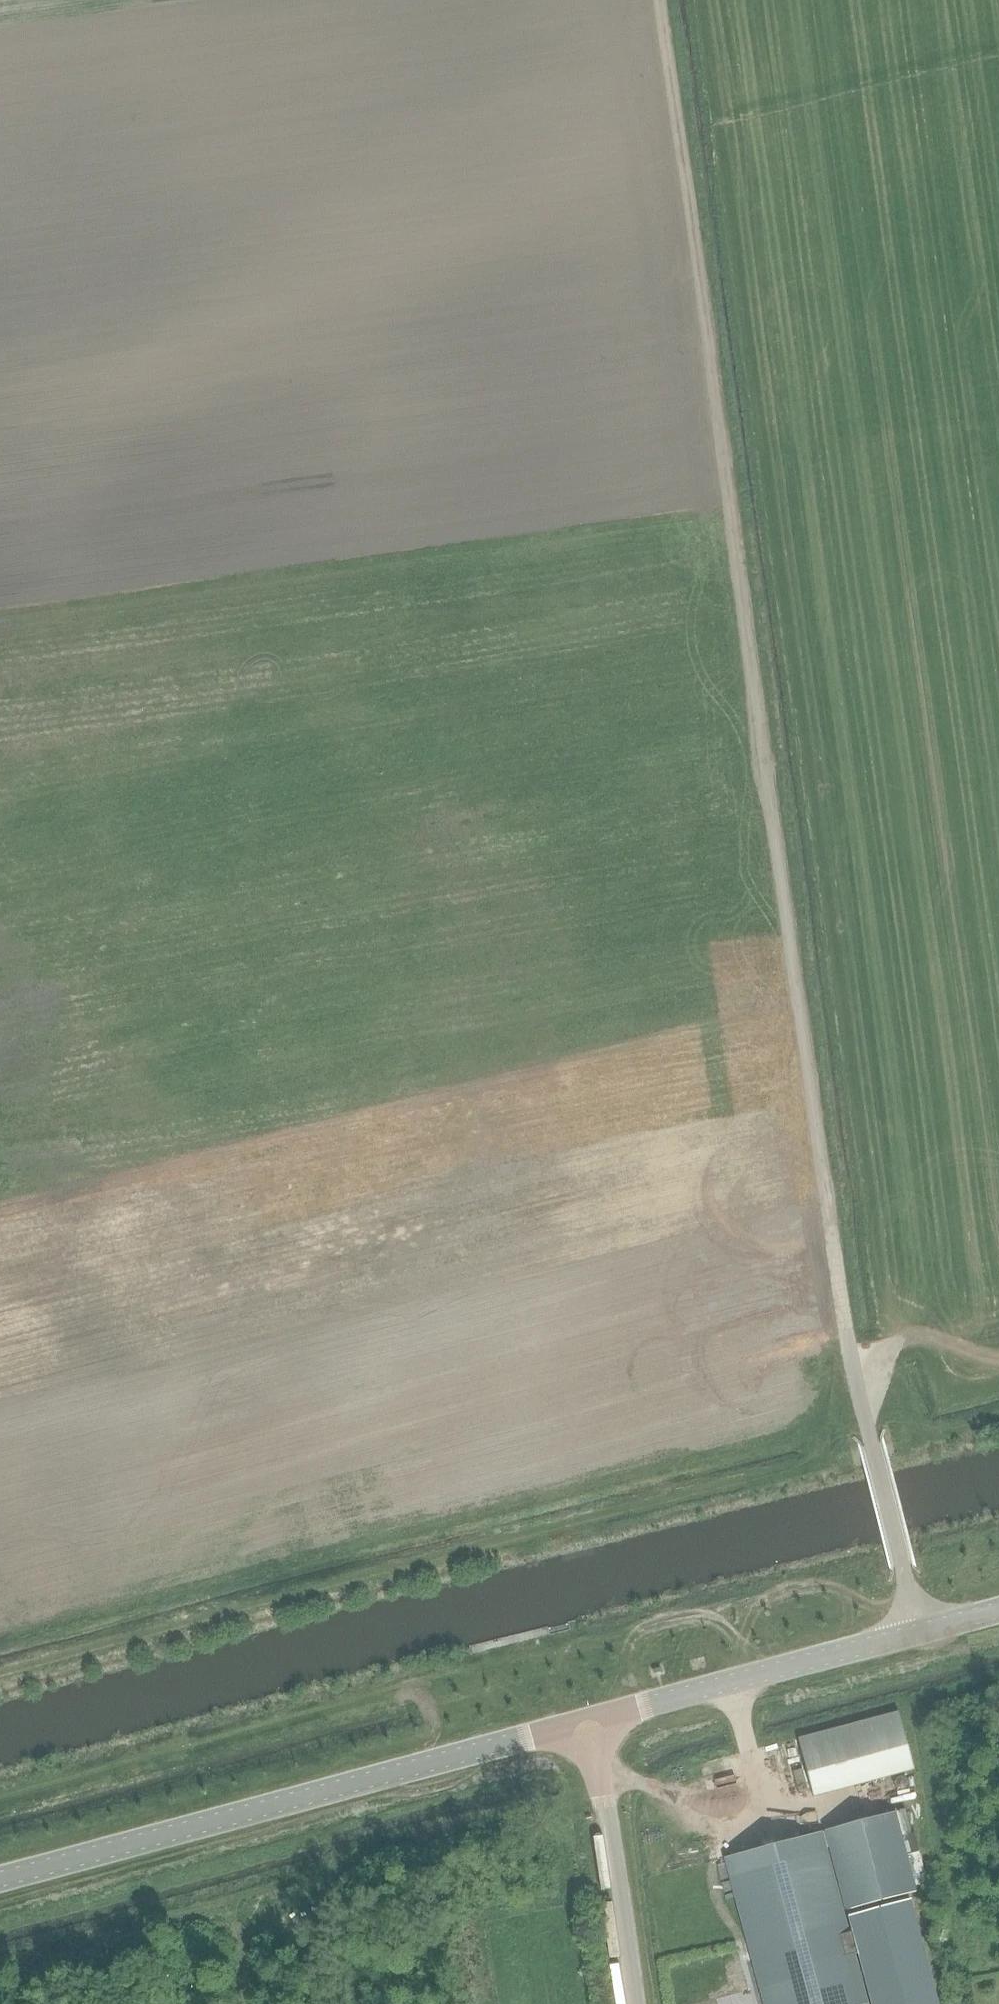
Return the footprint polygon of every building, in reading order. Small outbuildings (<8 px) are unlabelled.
[(898,1712),(872,1719),(888,1778),(914,1771),(898,1712)] [(840,1728),(798,1739),(811,1789),(854,1777),(840,1728)] [(902,1836),(907,1835),(911,1834),(905,1810),(896,1813),(902,1836)] [(917,1893),(896,1813),(827,1831),(827,1832),(823,1833),(822,1833),(726,1858),(765,2003),(868,2003),(854,1950),(850,1936),(827,1849),(831,1848),(847,1911),(917,1893)] [(919,1853),(917,1853),(908,1856),(916,1887),(927,1884),(919,1853)] [(850,1936),(854,1950),(860,1949),(875,2003),(941,2003),(913,1898),(851,1915),(856,1934),(850,1936)]
